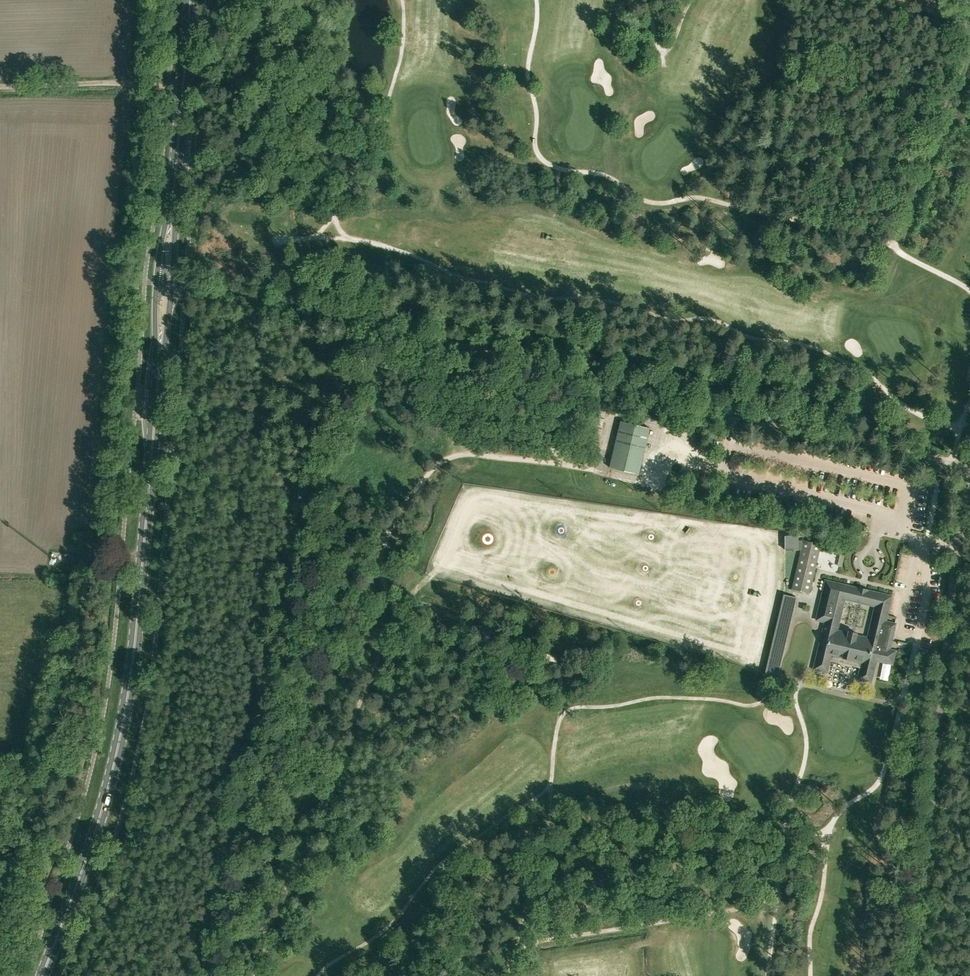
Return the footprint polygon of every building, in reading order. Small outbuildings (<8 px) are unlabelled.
[(639,475),(650,428),(620,420),(609,467),(639,475)] [(933,502),(937,484),(928,482),(924,500),(933,502)] [(800,550),(802,540),(798,540),(798,536),(784,536),(784,550),(798,550),(800,550)] [(791,589),(810,593),(821,544),(803,540),(802,540),(791,589)] [(911,566),(913,559),(905,557),(903,565),(911,566)] [(895,651),(889,649),(895,624),(885,622),(870,618),(866,637),(838,630),(845,598),(866,603),(869,591),(826,580),(816,620),(825,622),(822,633),(815,663),(828,666),(830,657),(861,664),(859,673),(872,676),(876,660),(892,664),(895,651)] [(780,590),(768,664),(773,665),(772,670),(782,671),(794,592),(780,590)] [(866,603),(874,605),(870,618),(885,622),(891,596),(869,591),(866,603)] [(893,610),(899,613),(904,603),(898,600),(893,610)]
